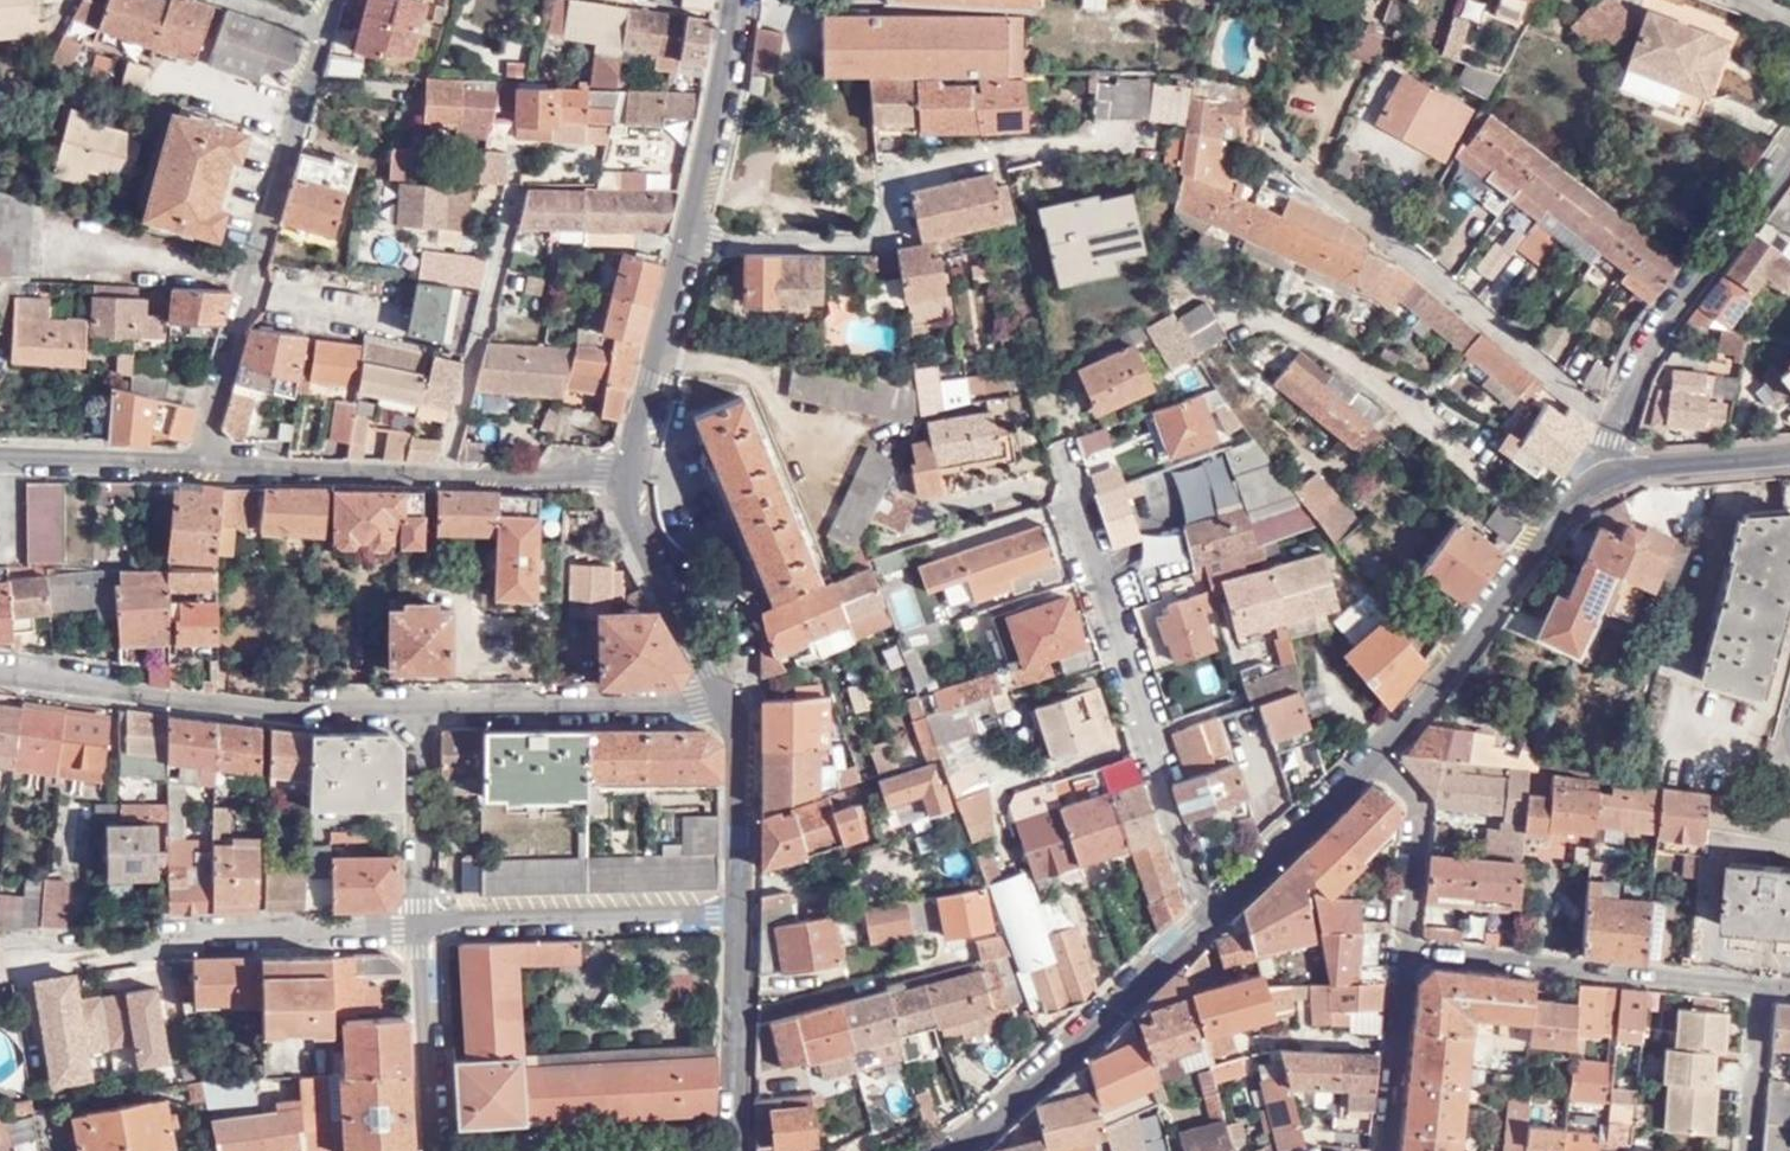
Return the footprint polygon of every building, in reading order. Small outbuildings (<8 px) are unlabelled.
[(78,0),(0,0),(0,36),(35,34),(33,5),(78,1),(78,0)] [(190,58),(207,2),(202,0),(163,0),(86,0),(76,20),(161,48),(190,58)] [(390,0),(368,0),(353,52),(378,60),(381,51),(408,57),(423,3),(411,0),(397,0),(397,2),(390,0)] [(627,8),(573,0),(569,0),(568,8),(553,6),(546,33),(563,36),(560,51),(576,53),(578,37),(623,45),(627,8)] [(710,13),(712,0),(669,0),(667,6),(710,13)] [(883,1),(1035,10),(1036,0),(883,0),(883,1)] [(1499,1),(1499,2),(1497,13),(1518,19),(1524,0),(1500,0),(1499,1)] [(1612,0),(1593,0),(1569,25),(1593,47),(1604,35),(1615,45),(1637,19),(1627,9),(1625,11),(1612,0)] [(204,63),(258,81),(259,79),(274,25),(222,7),(204,63)] [(617,84),(620,84),(630,84),(632,64),(656,67),(661,30),(648,28),(650,12),(627,8),(623,45),(621,53),(617,84)] [(1697,120),(1704,100),(1679,88),(1684,77),(1709,89),(1717,67),(1705,63),(1710,50),(1700,46),(1704,35),(1645,11),(1617,86),(1697,120)] [(678,70),(680,59),(686,17),(650,12),(648,28),(661,30),(656,67),(678,70)] [(768,16),(761,15),(752,72),(779,72),(783,32),(767,30),(768,16)] [(814,21),(815,73),(824,73),(825,75),(869,75),(972,76),(1023,75),(1023,17),(1007,17),(1007,15),(824,15),(824,20),(814,21)] [(1438,54),(1454,59),(1468,20),(1452,15),(1438,54)] [(680,59),(703,62),(709,21),(686,17),(680,59)] [(259,79),(293,68),(302,34),(274,25),(259,79)] [(13,130),(22,129),(49,75),(55,63),(68,37),(47,26),(32,56),(41,61),(14,121),(0,123),(1,131),(13,130)] [(1375,34),(1356,27),(1346,58),(1366,65),(1375,34)] [(1401,35),(1399,42),(1405,44),(1406,44),(1408,37),(1401,35)] [(1725,45),(1704,35),(1700,46),(1710,50),(1705,63),(1717,67),(1725,45)] [(87,43),(68,37),(55,63),(72,69),(74,69),(87,43)] [(592,84),(617,84),(621,53),(597,50),(592,84)] [(358,60),(328,52),(327,55),(321,75),(354,76),(358,60)] [(94,76),(109,81),(116,59),(104,54),(94,76)] [(127,88),(147,94),(154,69),(134,62),(127,88)] [(1456,83),(1488,100),(1500,76),(1493,72),(1486,69),(1465,62),(1456,83)] [(1486,69),(1493,72),(1496,66),(1489,62),(1486,69)] [(55,63),(49,75),(66,81),(72,69),(55,63)] [(537,66),(534,78),(547,82),(551,69),(537,66)] [(1240,81),(1193,71),(1191,84),(1185,136),(1224,138),(1238,139),(1241,102),(1252,95),(1240,81)] [(763,90),(766,74),(752,73),(750,90),(763,90)] [(1431,92),(1402,76),(1376,124),(1443,161),(1471,111),(1432,89),(1431,92)] [(1099,82),(1096,116),(1151,117),(1151,122),(1170,123),(1169,134),(1185,136),(1191,84),(1121,77),(1120,83),(1099,82)] [(1679,88),(1704,100),(1709,89),(1684,77),(1679,88)] [(490,122),(492,112),(500,82),(426,79),(423,120),(451,120),(450,137),(485,139),(490,122)] [(870,80),(875,124),(919,126),(916,79),(870,80)] [(919,126),(919,129),(979,127),(974,90),(973,83),(941,83),(941,79),(916,79),(919,126)] [(974,90),(979,127),(1023,126),(1021,79),(979,80),(980,90),(974,90)] [(515,123),(514,137),(552,138),(551,142),(552,142),(554,138),(555,92),(556,89),(555,84),(533,84),(500,82),(493,110),(515,111),(515,123)] [(555,92),(554,138),(552,142),(586,143),(586,121),(610,122),(618,90),(620,84),(617,84),(592,84),(555,84),(556,89),(555,92)] [(661,115),(696,115),(700,90),(618,90),(610,122),(608,134),(623,134),(623,123),(661,123),(661,115)] [(68,118),(91,123),(93,114),(71,108),(68,118)] [(1482,108),(1461,143),(1494,169),(1519,135),(1482,108)] [(492,112),(490,122),(515,123),(515,111),(493,110),(492,112)] [(196,119),(170,112),(143,214),(182,225),(180,232),(189,234),(191,228),(215,234),(221,210),(212,207),(224,157),(235,160),(243,132),(209,122),(211,117),(198,113),(196,119)] [(90,171),(130,181),(141,136),(91,123),(68,118),(58,163),(90,171)] [(1185,136),(1169,134),(1166,162),(1167,164),(1181,167),(1185,136)] [(1504,203),(1508,206),(1512,200),(1544,156),(1543,155),(1519,135),(1494,169),(1486,179),(1475,197),(1484,204),(1497,188),(1508,196),(1504,203)] [(1224,138),(1185,136),(1181,167),(1180,171),(1184,173),(1218,187),(1224,138)] [(1233,193),(1238,139),(1224,138),(1218,187),(1233,193)] [(1460,146),(1455,156),(1478,173),(1486,179),(1494,169),(1461,143),(1460,146)] [(384,177),(403,179),(407,147),(389,144),(384,177)] [(501,183),(503,152),(482,150),(473,182),(501,183)] [(330,161),(298,153),(284,200),(279,219),(332,235),(354,164),(332,157),(330,161)] [(1544,156),(1512,200),(1539,222),(1548,210),(1574,178),(1544,156)] [(87,184),(90,171),(58,163),(54,175),(87,184)] [(617,172),(617,189),(643,190),(643,171),(617,172)] [(594,189),(597,189),(617,189),(617,172),(597,172),(594,187),(594,189)] [(991,172),(951,181),(962,227),(967,226),(1015,215),(1008,184),(994,187),(991,172)] [(1263,205),(1233,193),(1218,187),(1184,173),(1178,208),(1234,234),(1259,246),(1290,260),(1328,276),(1353,289),(1357,280),(1373,285),(1380,288),(1397,300),(1410,311),(1420,319),(1413,329),(1423,338),(1431,328),(1463,354),(1457,362),(1461,366),(1468,358),(1512,393),(1505,402),(1512,407),(1521,396),(1519,395),(1527,385),(1538,394),(1546,385),(1397,268),(1361,251),(1281,213),(1272,209),(1263,205)] [(1468,195),(1474,198),(1475,197),(1486,179),(1478,173),(1471,183),(1474,186),(1468,195)] [(1548,210),(1604,252),(1628,219),(1574,178),(1548,210)] [(962,227),(951,181),(912,190),(922,236),(962,227)] [(464,188),(397,184),(393,226),(460,231),(464,188)] [(523,223),(587,225),(589,187),(526,187),(525,192),(516,226),(524,226),(523,223)] [(587,225),(590,225),(596,192),(597,189),(594,189),(594,187),(589,187),(587,225)] [(7,279),(27,279),(31,200),(0,192),(0,279),(7,279)] [(638,226),(636,243),(666,243),(679,193),(674,193),(596,192),(590,225),(638,226)] [(1342,220),(1290,195),(1281,213),(1361,251),(1364,239),(1342,220)] [(1132,196),(1101,202),(1099,197),(1044,208),(1057,275),(1099,264),(1097,257),(1143,246),(1132,196)] [(1789,235),(1789,200),(1783,196),(1766,218),(1789,235)] [(1267,200),(1263,205),(1272,209),(1275,203),(1267,200)] [(1234,234),(1178,208),(1174,221),(1229,246),(1234,234)] [(1628,219),(1604,252),(1630,272),(1653,239),(1652,238),(1628,219)] [(590,225),(586,242),(586,243),(636,243),(638,226),(590,225)] [(1534,228),(1523,241),(1544,258),(1556,242),(1534,228)] [(1724,329),(1728,330),(1764,274),(1785,288),(1789,281),(1789,263),(1777,254),(1780,249),(1755,233),(1690,321),(1708,326),(1724,329)] [(284,238),(274,235),(266,263),(277,265),(284,238)] [(1630,272),(1623,283),(1649,303),(1681,261),(1653,239),(1630,272)] [(932,242),(913,246),(899,248),(905,298),(909,298),(913,325),(948,319),(940,257),(936,258),(932,242)] [(1476,267),(1492,280),(1510,257),(1494,242),(1476,267)] [(1290,260),(1259,246),(1255,257),(1285,271),(1290,260)] [(598,290),(612,294),(624,252),(613,250),(603,251),(591,289),(595,289),(598,290)] [(477,289),(484,261),(420,252),(415,281),(477,289)] [(612,294),(650,304),(652,294),(661,262),(624,252),(612,294)] [(1604,252),(1597,263),(1623,283),(1630,272),(1604,252)] [(819,322),(820,253),(747,253),(746,301),(776,302),(775,321),(819,322)] [(1510,257),(1492,280),(1506,291),(1528,264),(1514,253),(1510,257)] [(558,263),(554,284),(563,284),(568,264),(558,263)] [(1295,276),(1285,271),(1275,292),(1284,297),(1295,276)] [(497,301),(539,312),(545,286),(504,275),(497,301)] [(1348,300),(1353,289),(1328,276),(1323,288),(1348,300)] [(1369,295),(1373,285),(1357,280),(1353,289),(1369,295)] [(475,299),(477,289),(415,281),(405,331),(438,337),(436,351),(461,356),(475,299)] [(92,331),(132,332),(134,311),(138,311),(138,297),(119,296),(119,283),(92,282),(92,331)] [(169,318),(220,320),(228,289),(172,286),(169,318)] [(598,290),(588,328),(602,330),(612,294),(598,290)] [(611,333),(640,341),(650,304),(612,294),(602,330),(588,328),(577,326),(573,343),(606,345),(608,333),(611,333)] [(1402,320),(1410,311),(1397,300),(1388,309),(1402,320)] [(49,302),(14,301),(12,360),(84,362),(85,315),(66,316),(66,317),(48,317),(49,302)] [(1204,303),(1177,318),(1197,352),(1222,336),(1204,303)] [(1146,321),(1152,332),(1174,374),(1202,361),(1197,352),(1177,318),(1170,309),(1146,321)] [(134,311),(132,332),(141,332),(144,337),(162,337),(163,312),(138,311),(134,311)] [(1589,329),(1590,329),(1600,315),(1598,314),(1589,329)] [(1590,329),(1605,339),(1615,325),(1600,315),(1590,329)] [(1558,360),(1575,334),(1555,320),(1537,346),(1558,360)] [(1128,331),(1133,341),(1152,332),(1146,321),(1128,331)] [(1690,321),(1683,331),(1701,340),(1708,326),(1690,321)] [(302,332),(248,327),(219,427),(231,440),(241,440),(257,386),(269,389),(274,372),(293,377),(302,332)] [(1728,330),(1724,329),(1718,350),(1735,353),(1734,360),(1741,361),(1751,334),(1728,330)] [(1128,331),(1074,360),(1097,413),(1152,388),(1133,341),(1128,331)] [(602,414),(620,418),(640,341),(611,333),(609,349),(574,347),(573,353),(566,383),(608,394),(602,414)] [(365,334),(363,339),(362,345),(356,386),(355,390),(419,403),(419,400),(431,354),(433,349),(365,334)] [(362,345),(304,338),(297,377),(356,386),(362,345)] [(114,374),(128,375),(128,370),(129,363),(130,353),(130,348),(117,347),(114,374)] [(485,347),(475,386),(564,391),(566,383),(573,353),(545,348),(485,347)] [(1300,349),(1291,361),(1371,425),(1381,412),(1300,349)] [(460,362),(431,354),(419,400),(450,405),(456,375),(460,362)] [(1600,399),(1613,369),(1595,360),(1583,384),(1590,390),(1600,399)] [(1371,425),(1291,361),(1273,383),(1351,448),(1371,425)] [(918,423),(921,413),(916,387),(794,364),(790,397),(918,423)] [(969,392),(967,377),(940,380),(938,364),(914,368),(916,387),(921,413),(971,402),(969,392)] [(1785,369),(1788,372),(1776,381),(1768,371),(1763,386),(1774,401),(1789,400),(1789,365),(1785,369)] [(1005,368),(1006,373),(1007,387),(1021,384),(1018,367),(1005,368)] [(128,375),(126,390),(157,397),(163,398),(166,377),(128,370),(128,375)] [(1647,419),(1717,432),(1726,407),(1707,403),(1708,396),(1702,395),(1705,377),(1674,371),(1670,390),(1667,390),(1666,396),(1656,393),(1647,419)] [(274,372),(269,389),(290,395),(293,377),(274,372)] [(1006,373),(967,377),(969,392),(1007,387),(1006,373)] [(1530,404),(1538,394),(1527,385),(1519,395),(1521,396),(1530,404)] [(108,386),(106,439),(147,440),(147,429),(171,434),(171,436),(186,441),(195,410),(155,401),(157,397),(126,390),(108,386)] [(1216,390),(1154,410),(1169,456),(1215,441),(1204,408),(1226,402),(1216,390)] [(806,583),(820,577),(743,393),(696,415),(771,595),(787,590),(795,587),(806,583)] [(327,438),(347,442),(349,430),(352,412),(353,401),(333,399),(327,438)] [(419,400),(419,403),(416,415),(446,421),(450,405),(419,400)] [(1594,424),(1571,405),(1561,416),(1548,405),(1534,425),(1523,417),(1500,449),(1530,471),(1541,456),(1562,472),(1594,424)] [(910,469),(915,494),(940,489),(935,459),(1012,444),(1008,422),(994,425),(990,407),(925,419),(928,436),(911,440),(914,459),(908,461),(910,469)] [(347,442),(345,459),(350,459),(354,459),(357,442),(360,442),(365,414),(352,412),(349,430),(347,442)] [(277,424),(274,440),(288,440),(290,426),(277,424)] [(1371,425),(1351,448),(1362,458),(1382,434),(1371,425)] [(1104,427),(1075,437),(1081,454),(1110,445),(1104,427)] [(386,428),(380,459),(404,459),(411,432),(386,428)] [(411,432),(404,459),(413,459),(437,459),(444,431),(437,431),(436,436),(411,431),(411,432)] [(1265,543),(1317,523),(1314,517),(1292,489),(1255,439),(1232,447),(1249,488),(1248,500),(1192,514),(1187,524),(1182,525),(1190,553),(1194,564),(1204,562),(1265,543)] [(357,442),(354,459),(361,459),(364,443),(360,442),(357,442)] [(495,443),(460,442),(455,460),(491,460),(495,443)] [(885,486),(897,463),(868,446),(828,532),(832,536),(829,541),(842,569),(847,560),(858,538),(869,517),(884,488),(885,486)] [(1108,450),(1081,457),(1085,470),(1112,463),(1108,450)] [(885,486),(910,499),(914,493),(915,494),(910,469),(897,463),(885,486)] [(1314,517),(1338,496),(1317,473),(1292,489),(1314,517)] [(162,478),(160,478),(164,562),(164,566),(211,567),(210,554),(216,484),(212,484),(162,478)] [(1780,478),(1782,513),(1742,517),(1742,519),(1736,520),(1728,552),(1732,552),(1728,565),(1724,564),(1706,630),(1711,631),(1698,677),(1755,694),(1789,567),(1789,478),(1780,478)] [(136,479),(93,480),(93,493),(129,493),(129,486),(136,486),(136,479)] [(1139,479),(1095,495),(1109,539),(1132,532),(1138,529),(1134,515),(1148,509),(1139,479)] [(58,481),(21,481),(24,562),(60,562),(58,481)] [(250,484),(216,484),(210,554),(226,554),(228,524),(247,524),(250,484)] [(269,484),(258,484),(257,526),(321,530),(323,485),(269,484)] [(869,517),(898,532),(914,501),(910,499),(885,486),(884,488),(869,517)] [(401,490),(332,488),(333,535),(391,536),(391,534),(401,534),(401,544),(424,545),(424,513),(420,513),(420,488),(401,487),(401,490)] [(495,533),(493,595),(561,597),(562,543),(537,542),(539,494),(497,493),(497,491),(437,488),(436,531),(495,533)] [(1458,498),(1448,490),(1444,496),(1453,504),(1458,498)] [(1317,523),(1333,543),(1357,523),(1340,498),(1338,496),(1314,517),(1317,523)] [(1632,524),(1623,502),(1596,516),(1601,527),(1566,597),(1556,591),(1536,635),(1575,652),(1595,606),(1607,610),(1615,590),(1612,589),(1604,585),(1612,569),(1620,572),(1649,586),(1647,590),(1664,597),(1686,548),(1670,540),(1672,536),(1647,524),(1643,529),(1633,523),(1632,524)] [(1486,522),(1510,543),(1522,526),(1498,507),(1486,522)] [(1420,570),(1465,605),(1504,552),(1457,519),(1420,570)] [(1062,576),(1045,523),(917,565),(925,589),(965,576),(973,598),(1011,586),(1012,591),(1032,585),(1030,580),(1038,577),(1041,583),(1062,576)] [(1132,532),(1109,539),(1112,546),(1134,538),(1132,532)] [(885,603),(870,559),(864,540),(858,538),(847,560),(851,573),(834,580),(849,619),(885,603)] [(1268,558),(1265,543),(1204,562),(1207,576),(1268,558)] [(909,566),(903,547),(885,552),(873,557),(879,576),(909,566)] [(428,549),(424,549),(404,548),(399,555),(399,598),(410,598),(410,557),(429,557),(428,549)] [(1194,564),(1190,553),(1123,577),(1128,594),(1158,583),(1195,571),(1194,564)] [(1270,567),(1284,620),(1336,605),(1321,554),(1270,567)] [(1204,562),(1194,564),(1195,571),(1198,579),(1207,576),(1204,562)] [(584,600),(585,618),(603,619),(603,615),(611,616),(612,608),(617,609),(617,602),(624,601),(625,585),(621,585),(621,571),(611,570),(611,564),(571,563),(570,600),(584,600)] [(44,566),(3,565),(4,577),(44,573),(44,566)] [(44,573),(48,610),(96,606),(97,618),(116,617),(113,581),(112,566),(44,573)] [(211,567),(164,566),(165,578),(165,591),(195,590),(195,602),(166,603),(166,620),(170,620),(170,641),(215,640),(212,602),(211,567)] [(1259,703),(1295,690),(1301,688),(1294,658),(1284,620),(1270,567),(1221,581),(1235,633),(1275,622),(1280,639),(1276,641),(1282,664),(1277,665),(1260,660),(1239,669),(1250,706),(1259,703)] [(1612,589),(1620,572),(1612,569),(1604,585),(1612,589)] [(4,577),(4,580),(10,629),(29,628),(27,611),(48,610),(44,573),(4,577)] [(128,580),(113,581),(116,617),(118,643),(159,642),(160,656),(168,655),(166,620),(166,603),(165,591),(165,578),(140,579),(139,573),(127,574),(128,580)] [(11,639),(10,629),(4,580),(0,581),(0,639),(11,639)] [(849,619),(834,580),(809,589),(806,583),(795,587),(814,635),(833,627),(841,645),(857,638),(850,620),(849,619)] [(1158,583),(1128,594),(1133,608),(1163,598),(1158,583)] [(706,595),(723,606),(730,595),(714,584),(706,595)] [(788,595),(763,605),(765,634),(760,635),(763,674),(789,668),(782,648),(814,635),(795,587),(787,590),(788,595)] [(684,664),(640,588),(631,597),(631,616),(611,616),(603,615),(603,619),(600,682),(675,681),(684,664)] [(1344,656),(1385,706),(1387,707),(1422,660),(1366,591),(1333,620),(1355,645),(1344,656)] [(1214,608),(1207,592),(1167,604),(1170,612),(1158,616),(1165,639),(1168,638),(1175,659),(1213,647),(1203,612),(1214,608)] [(730,595),(723,606),(734,614),(740,604),(730,595)] [(1065,669),(1088,662),(1066,597),(993,620),(1009,668),(1013,667),(1060,654),(1065,669)] [(399,598),(390,598),(390,608),(399,608),(399,598)] [(885,603),(849,619),(850,620),(857,638),(893,623),(885,603)] [(450,669),(452,626),(452,608),(399,608),(390,608),(389,669),(450,669)] [(983,641),(973,614),(945,624),(948,635),(952,651),(983,641)] [(945,624),(937,626),(928,629),(932,640),(948,635),(945,624)] [(822,653),(841,645),(833,627),(814,635),(822,653)] [(906,636),(899,638),(904,653),(911,650),(906,636)] [(911,650),(904,653),(917,687),(932,681),(920,647),(911,650)] [(1019,684),(1065,669),(1060,654),(1013,667),(1019,684)] [(219,692),(217,658),(207,658),(209,679),(201,680),(201,690),(219,692)] [(169,686),(182,688),(180,659),(167,659),(168,663),(169,686)] [(147,683),(169,686),(168,663),(146,664),(147,683)] [(1211,663),(1194,670),(1204,695),(1221,689),(1211,663)] [(996,672),(934,690),(942,708),(1005,689),(1006,688),(1005,681),(999,682),(996,672)] [(856,714),(874,707),(864,682),(847,688),(856,714)] [(1049,750),(1051,754),(1113,735),(1097,684),(1035,705),(1043,732),(1038,734),(1044,752),(1049,750)] [(764,696),(763,746),(821,743),(821,742),(821,701),(829,702),(828,696),(821,696),(821,686),(798,685),(798,696),(764,696)] [(927,714),(940,753),(970,839),(992,832),(991,785),(984,786),(975,762),(976,761),(966,733),(1001,721),(996,707),(1010,703),(1006,688),(1005,689),(942,708),(927,714)] [(1319,778),(1325,774),(1295,690),(1259,703),(1274,746),(1305,736),(1319,778)] [(927,714),(919,692),(907,697),(915,717),(913,717),(928,757),(940,753),(927,714)] [(16,708),(0,706),(0,770),(10,771),(11,765),(16,708)] [(53,776),(60,713),(16,708),(11,765),(10,771),(53,776)] [(118,711),(118,768),(166,773),(167,717),(118,711)] [(108,719),(60,713),(53,776),(100,782),(108,719)] [(1003,715),(1006,750),(1032,748),(1029,713),(1003,715)] [(166,815),(183,815),(183,781),(213,783),(216,721),(167,717),(166,773),(166,808),(166,815)] [(1218,718),(1198,724),(1209,754),(1215,769),(1234,763),(1218,718)] [(216,721),(213,783),(220,784),(260,789),(260,753),(262,726),(247,724),(216,721)] [(1198,724),(1177,732),(1172,733),(1187,779),(1200,775),(1195,759),(1209,754),(1198,724)] [(1410,749),(1403,753),(1436,758),(1516,769),(1517,754),(1506,753),(1506,745),(1489,743),(1489,735),(1470,733),(1470,731),(1427,726),(1415,748),(1410,749)] [(308,792),(312,733),(270,727),(268,788),(308,792)] [(613,730),(587,731),(586,775),(641,775),(717,775),(718,742),(706,730),(613,730)] [(484,732),(483,775),(483,792),(482,795),(508,795),(508,788),(570,788),(570,795),(586,795),(586,783),(586,775),(587,731),(484,732)] [(307,804),(399,804),(400,800),(400,744),(389,732),(312,733),(308,792),(307,804)] [(442,733),(441,774),(440,791),(483,792),(483,775),(484,732),(442,733)] [(837,787),(840,785),(848,767),(833,772),(826,742),(821,742),(821,743),(763,746),(763,807),(837,787)] [(896,754),(895,749),(876,755),(878,761),(882,772),(901,766),(896,754)] [(911,750),(896,754),(901,766),(914,761),(911,750)] [(1433,795),(1433,803),(1503,810),(1501,831),(1497,857),(1520,861),(1523,830),(1526,794),(1528,770),(1516,769),(1436,758),(1403,753),(1400,756),(1401,761),(1405,767),(1433,795)] [(1186,909),(1133,754),(1100,765),(1109,790),(1129,848),(1158,933),(1186,909)] [(1195,759),(1200,775),(1215,769),(1209,754),(1195,759)] [(882,772),(878,761),(857,767),(861,779),(868,776),(881,772),(882,772)] [(940,783),(933,761),(881,778),(887,802),(916,793),(918,798),(928,795),(932,810),(952,804),(945,781),(940,783)] [(1200,775),(1187,779),(1173,785),(1184,817),(1247,797),(1234,763),(1215,769),(1200,775)] [(1263,794),(1283,774),(1279,763),(1271,764),(1273,771),(1257,777),(1263,794)] [(840,785),(861,779),(857,767),(856,765),(848,767),(840,785)] [(1274,822),(1293,805),(1283,774),(1263,794),(1274,822)] [(1526,794),(1523,830),(1548,834),(1548,829),(1593,833),(1594,820),(1598,781),(1552,774),(1550,797),(1526,794)] [(1598,781),(1594,820),(1657,827),(1660,789),(1626,784),(1598,781)] [(586,783),(586,795),(586,813),(599,813),(600,795),(597,795),(597,783),(586,783)] [(1305,853),(1311,883),(1329,898),(1361,867),(1360,861),(1361,859),(1360,855),(1372,842),(1380,849),(1392,840),(1396,844),(1400,837),(1402,818),(1401,811),(1382,789),(1376,787),(1370,787),(1305,853)] [(1656,838),(1702,843),(1707,794),(1660,789),(1657,827),(1656,838)] [(1033,878),(1081,863),(1079,858),(1061,805),(1055,790),(1023,801),(1020,796),(1013,799),(1015,804),(1010,805),(1033,878)] [(1124,849),(1129,848),(1109,790),(1061,805),(1079,858),(1122,845),(1124,849)] [(762,816),(762,866),(865,834),(860,818),(864,817),(861,804),(854,806),(853,802),(848,803),(844,791),(792,806),(795,811),(783,815),(781,810),(762,816)] [(1708,794),(1705,828),(1789,842),(1789,807),(1708,794)] [(105,857),(166,856),(166,838),(166,835),(166,833),(154,834),(154,808),(125,807),(104,807),(105,857)] [(290,864),(304,863),(305,846),(307,811),(294,811),(290,864)] [(585,857),(585,893),(717,887),(717,814),(681,815),(682,854),(640,855),(585,857)] [(166,833),(166,835),(183,834),(183,815),(166,815),(166,833)] [(212,837),(209,912),(254,911),(256,835),(226,835),(226,815),(212,815),(212,837)] [(1254,819),(1259,832),(1263,824),(1259,815),(1254,819)] [(1240,820),(1249,846),(1260,835),(1259,832),(1254,819),(1254,816),(1240,820)] [(1484,861),(1520,865),(1520,861),(1497,857),(1501,831),(1488,830),(1484,861)] [(378,843),(379,833),(329,833),(329,842),(378,843)] [(481,861),(480,898),(496,897),(585,893),(585,857),(585,833),(575,833),(575,860),(481,861)] [(166,856),(165,913),(209,912),(212,837),(166,838),(166,856)] [(1654,866),(1656,845),(1641,844),(1638,865),(1654,866)] [(303,875),(302,910),(329,910),(329,859),(329,846),(305,846),(304,863),(303,875)] [(986,851),(977,855),(988,884),(997,881),(986,851)] [(1243,913),(1253,950),(1314,939),(1305,888),(1311,883),(1305,853),(1243,913)] [(1428,853),(1425,900),(1515,913),(1520,865),(1484,861),(1428,853)] [(461,856),(459,896),(472,898),(480,898),(481,861),(481,857),(461,856)] [(329,859),(329,910),(335,910),(382,908),(396,891),(395,859),(329,859)] [(1735,868),(1729,927),(1789,933),(1789,874),(1735,868)] [(263,875),(262,911),(302,910),(303,875),(263,875)] [(1040,1016),(1088,1001),(1096,993),(1074,929),(1060,914),(1039,920),(1023,875),(992,886),(1040,1016)] [(40,901),(38,923),(60,925),(65,880),(43,878),(42,886),(40,901)] [(1582,945),(1581,953),(1646,959),(1648,929),(1649,921),(1651,901),(1615,896),(1616,883),(1588,879),(1582,945)] [(991,926),(982,885),(908,899),(915,931),(943,925),(946,934),(991,926)] [(18,927),(37,927),(38,923),(40,901),(41,889),(21,888),(21,892),(18,927)] [(763,928),(795,920),(789,891),(762,894),(762,896),(762,928),(763,928)] [(18,927),(21,892),(0,892),(0,928),(18,927)] [(915,931),(908,899),(865,907),(870,942),(915,934),(915,931)] [(1314,899),(1320,931),(1361,931),(1362,921),(1361,899),(1314,899)] [(1651,901),(1649,921),(1660,921),(1661,902),(1651,901)] [(842,959),(833,913),(795,920),(763,928),(760,972),(761,973),(784,969),(784,970),(842,959)] [(1232,935),(1217,940),(1225,966),(1256,958),(1253,950),(1243,913),(1231,925),(1232,935)] [(1377,931),(1390,931),(1390,921),(1362,921),(1361,931),(1377,931)] [(1460,930),(1422,926),(1422,934),(1425,938),(1459,941),(1460,930)] [(1648,929),(1646,959),(1646,960),(1662,961),(1664,930),(1648,929)] [(1330,983),(1386,982),(1388,966),(1376,965),(1360,965),(1361,931),(1320,931),(1330,983)] [(1360,965),(1376,965),(1377,931),(1361,931),(1360,965)] [(1012,950),(1005,933),(977,940),(982,959),(1012,950)] [(1512,947),(1514,934),(1485,933),(1484,944),(1512,947)] [(582,940),(580,966),(596,968),(599,942),(582,940)] [(579,964),(578,942),(459,946),(466,1062),(451,1063),(456,1127),(711,1109),(712,1044),(517,1058),(513,967),(579,964)] [(1574,944),(1573,952),(1581,953),(1582,945),(1574,944)] [(1351,1011),(1384,1009),(1386,982),(1330,983),(1263,984),(1260,972),(1216,984),(1205,950),(1185,971),(1208,1056),(1235,1048),(1230,1024),(1289,1006),(1289,998),(1308,998),(1310,1012),(1311,1023),(1347,1025),(1351,1011)] [(1774,964),(1789,967),(1789,952),(1776,950),(1774,964)] [(386,956),(328,957),(330,1013),(354,1015),(355,1009),(365,1009),(364,974),(400,973),(400,968),(386,956)] [(257,958),(258,1000),(261,1065),(261,1079),(298,1077),(332,1076),(331,1054),(330,1031),(330,1013),(328,957),(257,958)] [(257,958),(190,960),(191,1001),(258,1000),(257,958)] [(993,964),(927,982),(940,1021),(1004,1003),(997,980),(993,964)] [(1532,998),(1533,980),(1441,968),(1429,969),(1418,979),(1414,1024),(1470,1032),(1472,1013),(1502,1017),(1500,1036),(1530,1039),(1532,998)] [(1174,1069),(1208,1056),(1185,971),(1184,970),(1137,1013),(1143,1037),(1136,1039),(1157,1102),(1167,1099),(1160,1079),(1176,1073),(1174,1069)] [(32,980),(50,1082),(87,1075),(83,1049),(106,1045),(97,995),(74,999),(69,973),(32,980)] [(1015,975),(997,980),(1004,1003),(1022,997),(1015,975)] [(940,1021),(927,982),(904,989),(902,982),(888,986),(905,1056),(920,1053),(914,1028),(940,1021)] [(182,984),(176,985),(179,998),(185,997),(182,984)] [(1612,1008),(1614,988),(1578,984),(1577,1002),(1574,1048),(1574,1053),(1582,1054),(1584,1037),(1600,1038),(1603,1008),(1612,1008)] [(857,1070),(905,1056),(888,986),(838,1001),(857,1070)] [(1645,1026),(1648,992),(1623,990),(1620,1024),(1645,1026)] [(1722,1011),(1723,999),(1696,995),(1695,1009),(1722,1011)] [(1574,1048),(1577,1002),(1532,998),(1530,1039),(1529,1044),(1574,1048)] [(823,1082),(857,1070),(838,1001),(794,1013),(807,1060),(817,1057),(823,1082)] [(1010,1022),(1004,1003),(940,1021),(943,1032),(943,1033),(962,1028),(964,1035),(1010,1022)] [(1776,1003),(1773,1047),(1789,1048),(1789,1005),(1776,1003)] [(1727,1013),(1722,1011),(1695,1009),(1678,1007),(1673,1048),(1666,1047),(1661,1080),(1667,1081),(1662,1128),(1713,1132),(1717,1085),(1710,1084),(1713,1051),(1724,1052),(1727,1013)] [(1610,1039),(1612,1008),(1603,1008),(1600,1038),(1610,1039)] [(794,1013),(758,1024),(758,1044),(775,1041),(780,1065),(781,1066),(807,1060),(794,1013)] [(1157,1102),(1136,1039),(1130,1020),(1114,1036),(1115,1047),(1086,1062),(1099,1098),(1113,1150),(1144,1150),(1134,1112),(1157,1102)] [(1470,1032),(1414,1024),(1409,1078),(1465,1084),(1466,1068),(1467,1059),(1490,1062),(1493,1035),(1470,1032)] [(1644,1039),(1645,1026),(1620,1024),(1619,1036),(1644,1039)] [(758,1070),(780,1065),(775,1041),(758,1044),(758,1070)] [(1290,1083),(1339,1087),(1341,1051),(1281,1048),(1284,1058),(1290,1083)] [(1337,1106),(1375,1109),(1380,1053),(1341,1051),(1339,1087),(1337,1106)] [(1307,1146),(1301,1122),(1290,1083),(1284,1058),(1259,1065),(1283,1150),(1284,1150),(1307,1146)] [(1099,1098),(1086,1062),(1036,1108),(1048,1150),(1113,1150),(1099,1098)] [(1604,1100),(1607,1067),(1573,1064),(1571,1096),(1604,1100)] [(261,1079),(261,1065),(237,1066),(237,1080),(254,1079),(261,1079)] [(215,1067),(195,1068),(197,1081),(216,1081),(215,1067)] [(1466,1068),(1465,1084),(1512,1089),(1522,1091),(1523,1085),(1520,1085),(1520,1080),(1483,1076),(1483,1070),(1466,1068)] [(1218,1091),(1211,1069),(1198,1072),(1205,1094),(1218,1091)] [(404,1072),(332,1076),(298,1077),(299,1102),(300,1150),(409,1150),(404,1072)] [(1409,1078),(1403,1150),(1457,1150),(1461,1118),(1465,1084),(1409,1078)] [(216,1081),(197,1081),(198,1082),(202,1100),(204,1109),(249,1106),(250,1097),(255,1098),(254,1079),(237,1080),(216,1081)] [(1782,1096),(1784,1082),(1770,1081),(1765,1123),(1789,1125),(1789,1097),(1782,1096)] [(202,1100),(198,1082),(186,1084),(191,1102),(202,1100)] [(1636,1101),(1637,1097),(1620,1094),(1620,1089),(1614,1088),(1613,1094),(1613,1101),(1628,1103),(1635,1103),(1636,1101)] [(1512,1089),(1508,1126),(1505,1150),(1527,1150),(1529,1128),(1533,1092),(1526,1091),(1522,1091),(1512,1089)] [(918,1110),(927,1128),(933,1124),(930,1118),(933,1115),(924,1091),(914,1092),(918,1110)] [(1218,1091),(1205,1094),(1212,1123),(1225,1120),(1218,1091)] [(819,1142),(814,1095),(779,1098),(780,1110),(770,1110),(770,1098),(757,1099),(759,1150),(819,1150),(819,1142)] [(117,1106),(125,1146),(125,1150),(155,1150),(169,1148),(160,1101),(147,1104),(146,1101),(117,1106)] [(1607,1127),(1631,1128),(1632,1124),(1635,1108),(1635,1103),(1628,1103),(1613,1101),(1612,1101),(1609,1122),(1600,1121),(1598,1132),(1598,1136),(1598,1140),(1605,1140),(1607,1127)] [(1646,1113),(1636,1101),(1635,1103),(1635,1108),(1632,1124),(1645,1126),(1646,1113)] [(300,1150),(299,1102),(271,1106),(272,1114),(219,1120),(226,1150),(293,1150),(300,1150)] [(117,1106),(83,1113),(84,1115),(70,1118),(76,1150),(125,1150),(125,1146),(117,1106)] [(214,1150),(226,1150),(219,1120),(207,1122),(214,1150)] [(1225,1120),(1212,1123),(1180,1132),(1185,1150),(1234,1150),(1225,1120)] [(1308,1150),(1318,1146),(1323,1145),(1335,1146),(1337,1137),(1332,1137),(1333,1124),(1311,1128),(1310,1120),(1301,1122),(1307,1146),(1308,1150)] [(1765,1123),(1763,1150),(1789,1150),(1789,1125),(1765,1123)] [(1630,1150),(1631,1128),(1607,1127),(1605,1140),(1598,1140),(1597,1150),(1630,1150)] [(5,1146),(9,1145),(6,1134),(2,1135),(0,1128),(0,1150),(6,1150),(5,1146)] [(1598,1140),(1598,1136),(1569,1133),(1529,1128),(1527,1150),(1597,1150),(1598,1140)] [(999,1150),(1047,1150),(1043,1139),(999,1150)] [(1360,1148),(1371,1149),(1372,1142),(1350,1140),(1349,1147),(1360,1148)] [(1273,1142),(1256,1150),(1278,1150),(1273,1142)]
